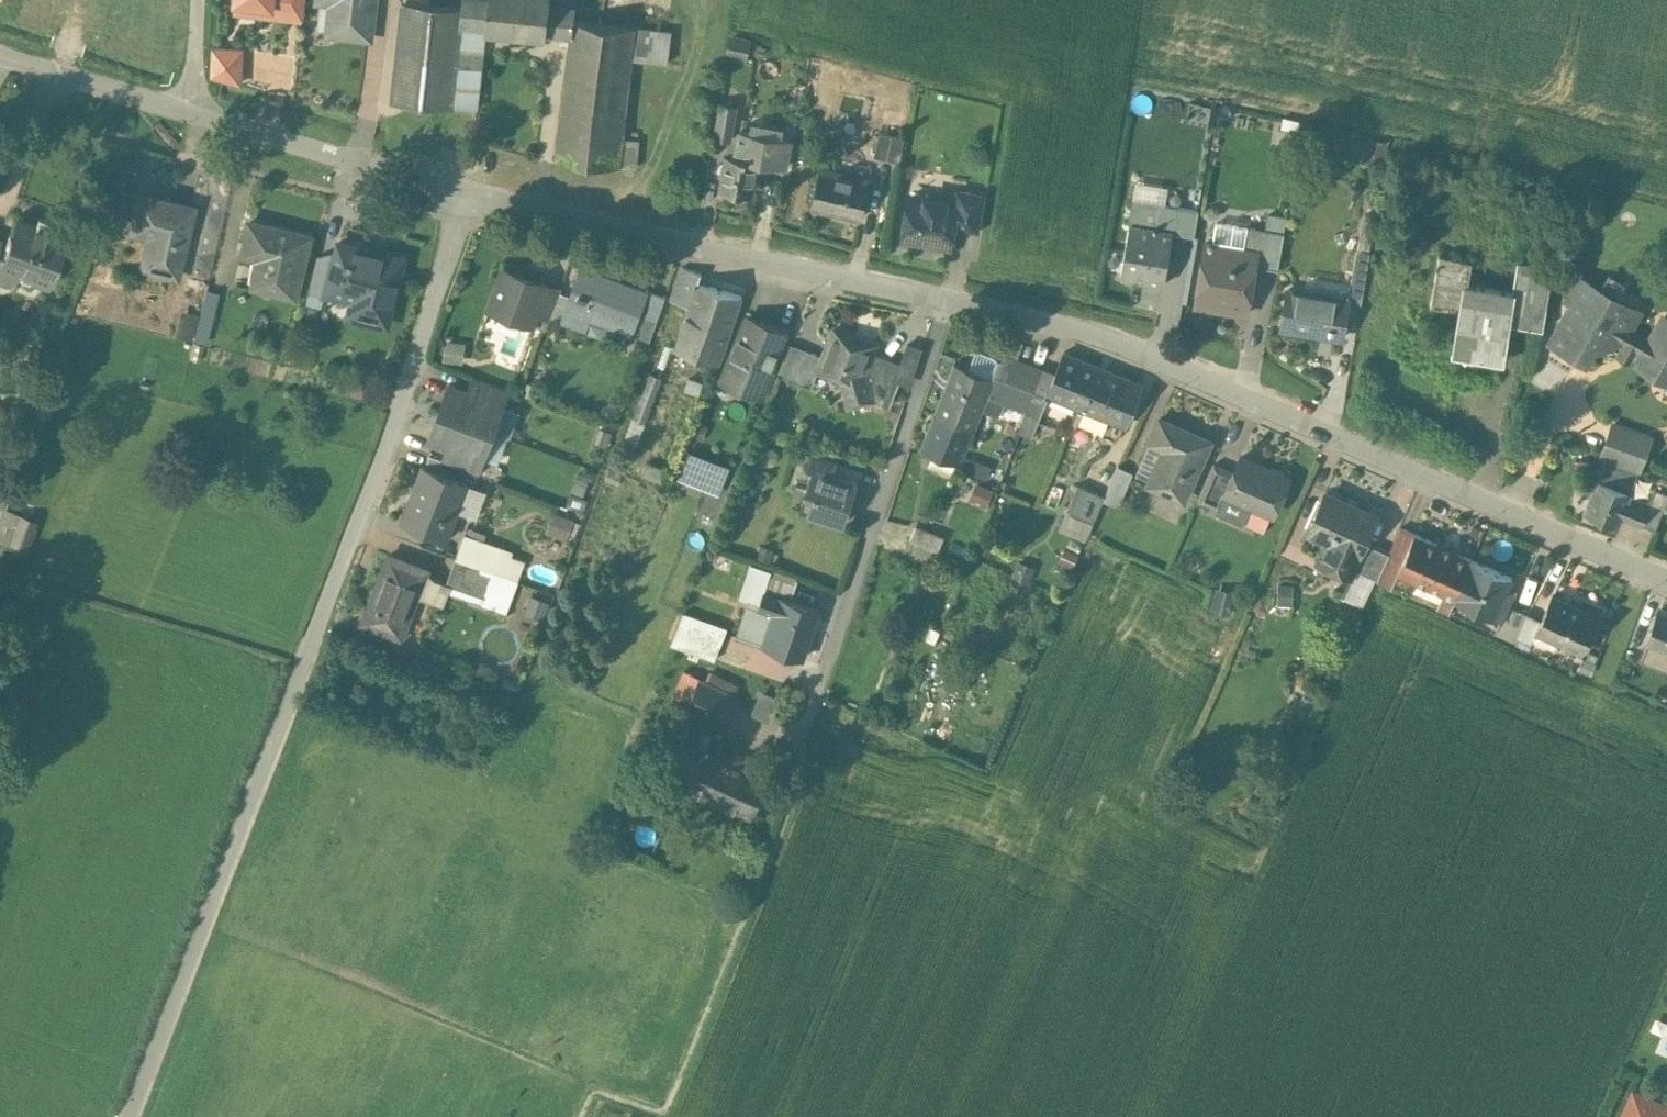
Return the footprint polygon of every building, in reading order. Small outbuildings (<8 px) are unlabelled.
[(333,1),(329,32),(369,37),(374,0),(323,0),(333,1)] [(461,11),(460,25),(486,28),(486,33),(546,39),(547,34),(571,37),(572,23),(574,7),(550,5),(550,0),(462,0),(461,11)] [(461,11),(402,5),(392,102),(451,108),(460,25),(461,11)] [(671,33),(572,23),(571,37),(558,163),(620,169),(623,141),(631,62),(667,65),(671,33)] [(486,28),(460,25),(451,108),(478,110),(486,33),(486,28)] [(751,42),(730,39),(727,59),(747,62),(751,42)] [(242,49),(214,48),(212,75),(241,83),(242,49)] [(739,106),(720,102),(714,138),(733,141),(739,106)] [(734,155),(759,162),(789,167),(794,137),(738,128),(734,155)] [(905,137),(880,131),(874,156),(900,162),(905,137)] [(639,143),(623,141),(620,169),(636,171),(639,143)] [(759,162),(734,155),(724,154),(719,188),(755,193),(759,162)] [(871,178),(821,166),(811,208),(861,220),(871,178)] [(1164,189),(1139,185),(1136,202),(1161,207),(1164,189)] [(986,195),(959,190),(956,206),(957,206),(954,227),(980,231),(986,195)] [(192,206),(138,193),(132,216),(151,221),(140,264),(176,273),(192,206)] [(946,201),(925,197),(925,199),(910,196),(903,237),(918,240),(917,241),(935,244),(935,243),(951,245),(954,227),(957,206),(956,206),(946,204),(946,201)] [(1161,207),(1136,202),(1131,228),(1153,232),(1154,229),(1157,229),(1161,207)] [(1200,213),(1161,207),(1157,229),(1154,229),(1153,232),(1174,235),(1174,237),(1195,241),(1200,213)] [(1362,212),(1356,249),(1370,252),(1376,215),(1362,212)] [(1288,219),(1269,215),(1265,235),(1285,238),(1288,219)] [(52,226),(34,219),(32,223),(19,218),(13,233),(9,232),(3,247),(7,248),(1,264),(12,268),(11,273),(28,279),(29,275),(47,282),(53,266),(57,268),(63,254),(59,252),(65,236),(50,230),(52,226)] [(308,233),(248,219),(241,250),(267,256),(260,284),(294,291),(308,233)] [(1153,232),(1131,228),(1122,281),(1165,289),(1174,237),(1174,235),(1153,232)] [(1265,235),(1249,232),(1245,255),(1256,256),(1254,269),(1279,273),(1285,238),(1265,235)] [(403,255),(338,238),(333,257),(332,264),(325,289),(329,290),(351,295),(347,311),(386,321),(401,263),(403,255)] [(1245,255),(1207,248),(1196,307),(1246,316),(1254,269),(1256,256),(1245,255)] [(1370,252),(1356,249),(1348,299),(1348,301),(1361,304),(1370,252)] [(333,257),(317,253),(308,291),(328,295),(329,290),(325,289),(332,264),(333,257)] [(1514,293),(1468,285),(1472,260),(1439,255),(1430,305),(1461,310),(1454,351),(1503,359),(1509,321),(1514,293)] [(1537,266),(1518,263),(1518,265),(1523,266),(1517,302),(1530,305),(1537,266)] [(1530,305),(1517,302),(1523,266),(1518,265),(1514,293),(1509,321),(1527,324),(1530,305)] [(1551,269),(1537,266),(1530,305),(1543,307),(1540,326),(1541,326),(1551,269)] [(547,284),(503,268),(489,309),(533,324),(537,314),(547,285),(547,284)] [(699,274),(681,268),(671,299),(680,302),(688,305),(697,281),(699,274)] [(646,292),(585,270),(567,318),(584,325),(588,314),(632,330),(638,312),(646,292)] [(1659,321),(1652,335),(1645,337),(1627,327),(1633,316),(1615,306),(1619,299),(1581,277),(1569,299),(1575,303),(1571,310),(1564,312),(1566,319),(1553,342),(1585,360),(1585,359),(1592,348),(1622,339),(1638,349),(1644,367),(1666,380),(1666,319),(1659,321)] [(743,296),(697,281),(688,305),(674,348),(720,363),(743,296)] [(559,290),(547,285),(537,314),(550,318),(561,289),(560,288),(559,290)] [(206,341),(218,289),(204,286),(198,311),(178,306),(172,333),(206,341)] [(1348,299),(1288,289),(1281,328),(1342,338),(1348,301),(1348,299)] [(632,330),(628,339),(649,346),(658,320),(638,312),(632,330)] [(785,330),(747,315),(736,342),(735,342),(721,378),(764,395),(773,371),(770,369),(785,330)] [(875,344),(834,328),(823,357),(818,369),(842,378),(849,404),(871,398),(864,372),(872,352),(875,344)] [(1638,349),(1622,339),(1614,352),(1631,362),(1638,349)] [(465,342),(446,340),(444,361),(463,362),(465,342)] [(922,348),(908,343),(901,364),(898,372),(900,372),(912,377),(922,348)] [(823,357),(790,344),(779,374),(800,382),(806,367),(818,372),(818,369),(823,357)] [(1143,382),(1065,351),(1055,377),(1049,392),(1050,393),(1127,423),(1143,382)] [(901,364),(872,352),(864,372),(871,398),(889,405),(898,381),(897,380),(900,372),(898,372),(901,364)] [(1003,357),(994,378),(988,394),(1013,403),(1023,379),(1028,367),(1003,357)] [(953,362),(933,412),(974,429),(988,394),(994,378),(953,362)] [(1042,372),(1028,367),(1023,379),(1037,385),(1042,372)] [(663,376),(649,371),(623,441),(637,446),(663,376)] [(1037,385),(1027,409),(1041,414),(1050,393),(1049,392),(1055,377),(1042,372),(1037,385)] [(509,390),(472,377),(467,390),(501,402),(501,405),(504,406),(509,390)] [(1037,385),(1023,379),(1013,403),(1027,409),(1037,385)] [(467,390),(448,383),(438,411),(439,411),(491,430),(501,405),(501,402),(467,390)] [(1041,414),(1027,409),(1018,429),(1033,435),(1041,414)] [(439,411),(438,411),(428,438),(447,445),(482,457),(482,455),(491,430),(439,411)] [(974,429),(933,412),(920,443),(933,448),(947,454),(962,460),(974,429)] [(1211,438),(1161,416),(1151,440),(1153,440),(1166,446),(1152,479),(1150,482),(1186,497),(1211,438)] [(1650,437),(1613,424),(1602,455),(1609,457),(1639,468),(1650,437)] [(1153,440),(1138,473),(1152,479),(1166,446),(1153,440)] [(482,457),(447,445),(443,459),(480,472),(485,456),(482,455),(482,457)] [(947,454),(933,448),(928,462),(941,467),(947,454)] [(834,461),(810,452),(805,467),(812,469),(813,467),(830,473),(834,461)] [(962,466),(986,475),(990,462),(967,454),(962,466)] [(721,463),(700,456),(695,471),(716,479),(721,463)] [(1264,471),(1252,465),(1250,461),(1241,456),(1234,472),(1225,492),(1227,493),(1273,513),(1287,481),(1285,480),(1282,471),(1273,467),(1264,471)] [(1639,468),(1609,457),(1599,480),(1629,492),(1639,468)] [(666,468),(646,461),(642,473),(662,480),(666,468)] [(1234,472),(1214,464),(1198,500),(1220,509),(1227,493),(1225,492),(1234,472)] [(466,482),(422,466),(402,522),(446,538),(466,482)] [(1133,472),(1118,466),(1104,500),(1107,501),(1119,506),(1133,472)] [(830,473),(813,467),(812,469),(805,490),(812,493),(806,511),(840,522),(849,495),(844,493),(849,479),(830,473)] [(1599,480),(1597,479),(1583,512),(1620,527),(1623,519),(1641,526),(1648,508),(1629,500),(1632,494),(1629,492),(1599,480)] [(1105,496),(1078,485),(1066,512),(1093,524),(1105,496)] [(1655,490),(1648,508),(1641,526),(1655,531),(1665,506),(1666,507),(1666,495),(1655,490)] [(1375,515),(1326,493),(1309,531),(1328,540),(1357,553),(1358,553),(1364,541),(1375,515)] [(2,509),(0,513),(0,542),(24,551),(35,522),(2,509)] [(577,520),(553,512),(547,532),(571,540),(577,520)] [(1093,524),(1066,512),(1059,530),(1085,542),(1093,524)] [(944,537),(916,525),(910,539),(911,540),(912,539),(916,541),(933,548),(938,550),(944,537)] [(1410,529),(1401,525),(1389,552),(1383,566),(1398,572),(1415,531),(1410,529)] [(1474,555),(1415,531),(1398,572),(1444,591),(1457,596),(1458,593),(1474,555)] [(501,546),(464,533),(455,558),(492,571),(501,546)] [(1328,540),(1319,560),(1348,573),(1351,567),(1357,553),(1328,540)] [(933,548),(916,541),(911,552),(912,553),(924,557),(928,559),(933,548)] [(1389,552),(1364,541),(1358,553),(1357,553),(1351,567),(1378,579),(1383,566),(1389,552)] [(513,551),(501,546),(492,571),(518,580),(525,560),(512,555),(513,551)] [(924,557),(912,553),(907,565),(919,569),(924,557)] [(426,568),(388,554),(363,622),(402,636),(416,596),(426,568)] [(1516,572),(1474,555),(1458,593),(1463,596),(1487,605),(1505,613),(1515,590),(1509,588),(1516,572)] [(492,571),(455,558),(447,581),(447,582),(484,595),(492,571)] [(772,570),(751,563),(740,596),(750,600),(749,601),(750,601),(760,604),(764,591),(765,591),(770,574),(772,570)] [(1348,573),(1339,595),(1366,606),(1378,579),(1351,567),(1348,573)] [(436,577),(426,568),(416,596),(442,605),(447,592),(438,589),(441,579),(436,577)] [(798,578),(772,570),(770,574),(796,583),(798,578)] [(518,580),(492,571),(484,595),(447,582),(447,581),(441,579),(438,589),(447,592),(480,604),(506,614),(518,580)] [(796,583),(770,574),(765,591),(781,596),(791,599),(796,583)] [(1301,592),(1286,584),(1277,602),(1293,610),(1301,592)] [(1229,611),(1232,589),(1214,587),(1212,609),(1229,611)] [(765,591),(764,591),(760,604),(759,606),(776,611),(781,596),(765,591)] [(1457,596),(1444,591),(1439,606),(1451,611),(1457,596)] [(1598,613),(1554,593),(1543,618),(1539,628),(1583,647),(1598,613)] [(791,599),(781,596),(776,611),(767,638),(768,638),(785,644),(783,651),(802,657),(806,647),(819,608),(791,599)] [(1487,605),(1463,596),(1459,605),(1472,610),(1483,615),(1487,605)] [(1356,608),(1344,599),(1330,619),(1342,629),(1356,608)] [(776,611),(759,606),(760,604),(750,601),(738,636),(766,645),(768,638),(767,638),(776,611)] [(1659,605),(1644,643),(1648,644),(1642,660),(1666,670),(1666,608),(1659,605)] [(1529,612),(1518,607),(1509,630),(1519,634),(1529,612)] [(1543,618),(1529,612),(1519,634),(1530,639),(1533,640),(1539,628),(1543,618)] [(721,644),(690,633),(684,648),(690,650),(715,659),(721,644)] [(1582,657),(1578,666),(1592,672),(1596,663),(1582,657)] [(689,669),(675,698),(688,705),(703,676),(689,669)] [(736,692),(703,676),(688,705),(721,722),(728,708),(730,709),(734,700),(733,699),(736,692)] [(742,745),(691,723),(668,775),(679,780),(702,790),(753,813),(776,761),(750,749),(746,758),(739,754),(742,745)] [(702,790),(679,780),(672,795),(687,802),(695,806),(702,790)] [(1634,1090),(1622,1116),(1666,1116),(1666,1105),(1634,1090)]
